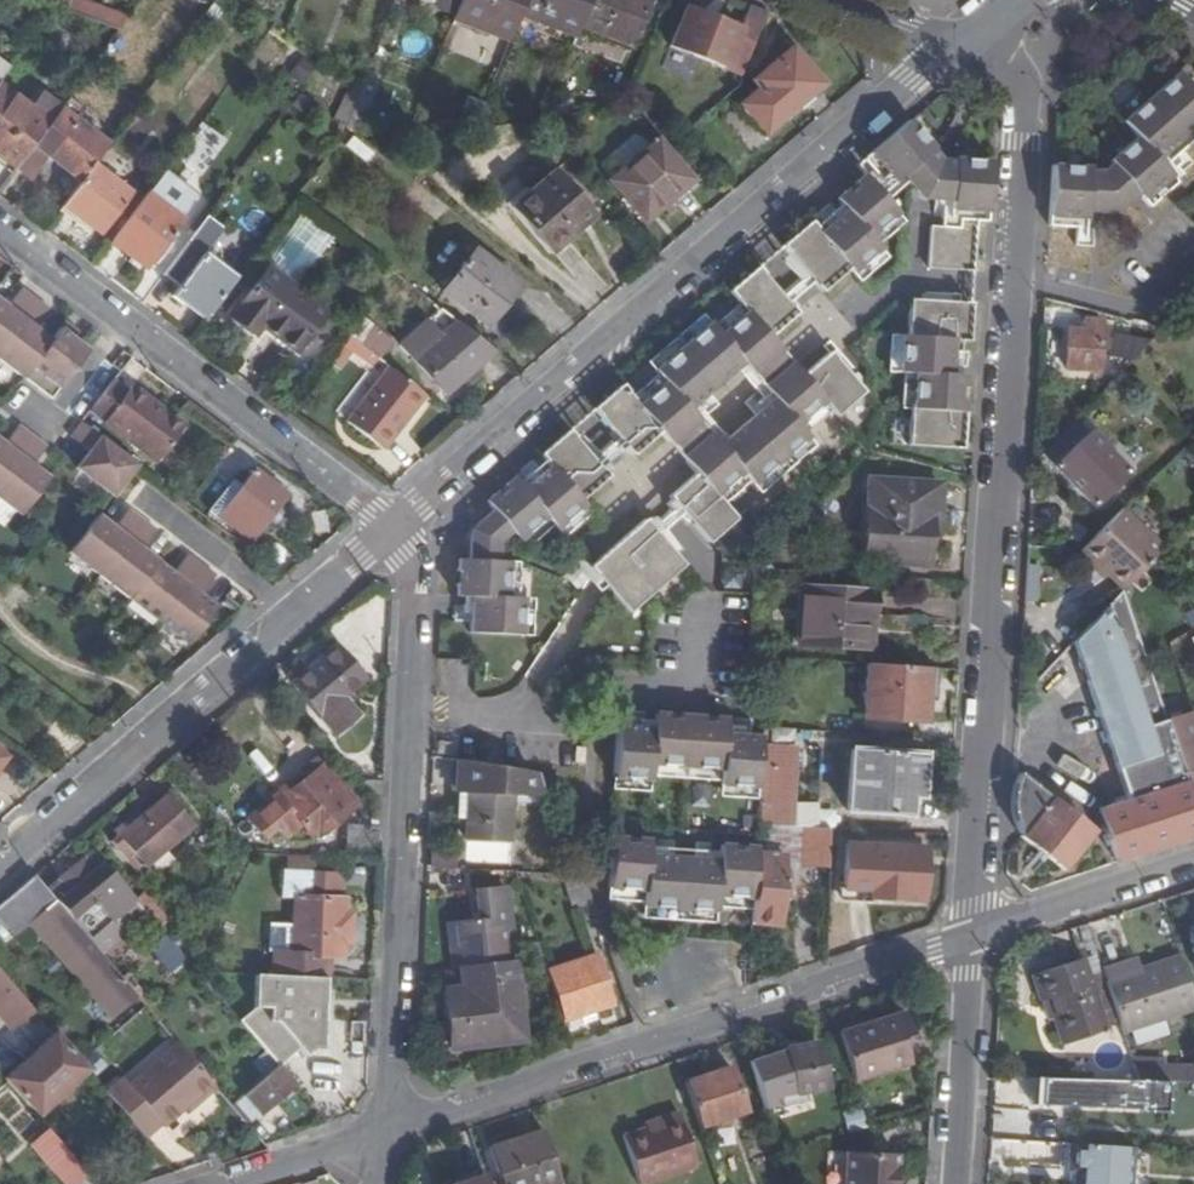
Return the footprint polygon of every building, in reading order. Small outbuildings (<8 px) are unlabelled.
[(66,0),(37,0),(62,9),(66,0)] [(97,10),(71,0),(66,0),(62,9),(61,11),(90,23),(97,10)] [(460,1),(459,0),(411,0),(454,16),(460,1)] [(518,18),(525,0),(460,0),(460,1),(454,16),(451,24),(508,45),(518,18)] [(582,0),(525,0),(518,18),(569,37),(582,0)] [(589,0),(582,0),(569,37),(575,39),(578,30),(589,0)] [(639,0),(589,0),(578,30),(629,50),(647,3),(639,0)] [(118,33),(127,22),(97,10),(90,23),(118,33)] [(742,79),(765,17),(747,10),(738,33),(684,13),(669,52),(742,79)] [(765,137),(824,87),(792,49),(751,83),(758,91),(740,107),(765,137)] [(1055,170),(1052,230),(1088,232),(1089,215),(1119,217),(1140,198),(1152,211),(1179,186),(1166,170),(1193,145),(1193,94),(1180,77),(1125,125),(1140,142),(1113,165),(1115,169),(1105,178),(1092,177),(1092,172),(1055,170)] [(202,79),(181,118),(199,127),(219,89),(202,79)] [(13,173),(16,170),(33,146),(46,128),(29,114),(0,92),(0,162),(13,173)] [(372,96),(361,92),(347,129),(357,137),(372,96)] [(80,184),(93,168),(108,148),(77,123),(86,111),(69,98),(57,114),(46,128),(33,146),(49,159),(48,159),(80,184)] [(40,101),(29,114),(46,128),(57,114),(40,101)] [(935,149),(910,122),(864,162),(882,182),(876,188),(870,180),(860,188),(851,197),(841,205),(848,212),(821,236),(810,224),(783,247),(822,292),(848,270),(853,274),(881,250),(871,239),(898,215),(882,196),(903,178),(924,200),(953,201),(952,211),(944,211),(943,228),(931,227),(929,269),(974,272),(976,222),(988,223),(992,163),(955,160),(955,163),(941,162),(932,151),(935,149)] [(643,223),(691,183),(657,142),(609,183),(643,223)] [(33,146),(16,170),(31,182),(48,159),(49,159),(33,146)] [(80,184),(60,212),(77,226),(81,222),(98,236),(129,195),(93,168),(80,184)] [(146,198),(175,221),(193,198),(163,175),(146,198)] [(548,256),(589,220),(551,176),(528,195),(525,191),(507,206),(548,256)] [(860,188),(870,180),(867,177),(858,185),(860,188)] [(838,202),(841,205),(851,197),(847,193),(838,202)] [(146,198),(110,246),(144,272),(179,224),(175,221),(146,198)] [(206,219),(162,278),(178,290),(172,300),(203,323),(234,282),(203,258),(223,232),(206,219)] [(490,330),(526,282),(478,246),(442,296),(490,330)] [(226,319),(255,341),(264,330),(298,355),(333,310),(269,265),(226,319)] [(758,269),(731,292),(770,339),(797,315),(758,269)] [(0,306),(0,362),(51,401),(86,354),(73,343),(79,336),(65,325),(51,344),(35,332),(49,312),(21,292),(7,311),(0,306)] [(836,419),(856,402),(823,400),(804,378),(770,339),(731,292),(729,294),(747,315),(721,336),(709,322),(655,370),(667,384),(642,407),(624,386),(595,410),(627,446),(622,451),(628,458),(632,454),(635,456),(662,433),(698,474),(670,498),(673,502),(669,505),(674,511),(679,508),(710,544),(737,521),(718,499),(746,476),(756,487),(810,441),(800,429),(826,407),(836,419)] [(916,374),(914,407),(960,410),(959,402),(960,389),(961,377),(950,376),(953,341),(970,342),(972,305),(911,302),(909,337),(904,337),(901,373),(916,374)] [(362,315),(348,334),(381,358),(395,345),(379,328),(362,315)] [(480,336),(458,319),(444,333),(429,318),(400,344),(416,361),(448,397),(468,380),(472,385),(485,373),(481,369),(499,352),(480,336)] [(1104,323),(1088,322),(1087,332),(1073,331),(1070,371),(1101,373),(1104,323)] [(379,359),(347,335),(327,361),(341,371),(353,355),(372,368),(379,359)] [(1152,342),(1117,335),(1112,358),(1134,362),(1152,342)] [(823,400),(856,402),(864,395),(830,354),(804,378),(823,400)] [(389,452),(430,395),(389,366),(348,421),(389,452)] [(128,395),(113,384),(89,415),(158,466),(184,432),(130,391),(128,395)] [(960,410),(914,407),(914,409),(911,409),(909,445),(963,449),(965,412),(959,412),(960,410)] [(1131,475),(1079,423),(1045,457),(1096,509),(1131,475)] [(135,467),(80,426),(70,439),(89,455),(77,471),(112,497),(135,467)] [(22,520),(50,481),(33,469),(47,450),(19,429),(5,447),(0,444),(0,503),(22,520)] [(554,468),(542,478),(574,516),(587,505),(583,501),(611,477),(608,474),(612,470),(607,464),(602,467),(570,431),(543,455),(554,468)] [(253,475),(241,491),(219,520),(250,545),(286,499),(253,475)] [(574,516),(542,478),(526,491),(520,483),(510,491),(502,499),(492,507),(496,512),(473,532),(472,563),(459,562),(458,575),(464,575),(463,588),(458,588),(458,591),(459,597),(457,597),(457,600),(473,600),(472,636),(522,638),(524,601),(508,599),(510,564),(499,563),(500,545),(514,533),(521,541),(548,517),(558,529),(574,516)] [(510,491),(520,483),(516,479),(506,487),(510,491)] [(869,562),(930,566),(931,539),(932,517),(940,518),(942,488),(874,483),(869,562)] [(219,520),(241,491),(233,484),(210,514),(219,520)] [(488,503),(492,507),(502,499),(498,494),(488,503)] [(1164,551),(1165,549),(1124,511),(1085,549),(1110,572),(1107,576),(1125,592),(1164,551)] [(191,647),(219,610),(203,597),(217,579),(189,558),(175,576),(143,552),(157,533),(129,512),(114,530),(99,519),(70,556),(191,647)] [(940,518),(932,517),(931,539),(942,540),(943,518),(940,518)] [(646,520),(608,554),(648,599),(686,566),(654,529),(659,525),(653,518),(648,522),(646,520)] [(648,599),(608,554),(592,569),(631,613),(648,599)] [(803,646),(865,650),(868,620),(876,621),(877,594),(806,589),(803,646)] [(1125,592),(1077,642),(1129,801),(1100,810),(1118,863),(1193,838),(1193,802),(1193,800),(1164,711),(1125,592)] [(337,736),(359,717),(344,699),(365,681),(338,649),(295,686),(337,736)] [(926,725),(929,670),(868,666),(865,720),(926,725)] [(1193,800),(1193,712),(1191,702),(1164,711),(1193,800)] [(652,766),(664,767),(723,772),(722,786),(761,789),(762,748),(762,739),(726,737),(727,728),(727,726),(714,725),(702,725),(679,723),(667,722),(654,721),(654,731),(618,729),(614,779),(641,781),(650,782),(651,775),(652,766)] [(439,756),(456,758),(458,746),(440,744),(439,756)] [(761,789),(759,826),(790,828),(796,750),(762,748),(761,789)] [(920,799),(923,757),(852,753),(848,813),(909,817),(910,798),(920,799)] [(536,775),(458,763),(456,794),(468,794),(466,841),(509,843),(511,797),(543,798),(536,775)] [(313,829),(351,798),(325,765),(292,791),(299,801),(289,810),(313,838),(318,834),(313,829)] [(1015,793),(1014,801),(1014,811),(1014,817),(1017,827),(1022,837),(1021,839),(1064,872),(1093,835),(1030,784),(1026,789),(1020,785),(1025,780),(1021,778),(1015,793)] [(1030,784),(1025,780),(1020,785),(1026,789),(1030,784)] [(468,794),(456,794),(455,824),(466,825),(468,794)] [(136,873),(191,826),(166,796),(110,842),(136,873)] [(920,799),(910,798),(909,817),(919,818),(920,799)] [(818,825),(820,803),(799,801),(797,824),(818,825)] [(344,828),(342,859),(379,861),(381,830),(344,828)] [(803,866),(828,868),(829,830),(804,829),(803,866)] [(754,900),(757,854),(744,853),(730,852),(719,852),(718,863),(648,857),(648,847),(649,842),(637,841),(636,847),(624,846),(624,840),(613,840),(612,845),(609,890),(644,893),(643,908),(716,912),(717,897),(754,900)] [(754,900),(752,924),(778,925),(780,903),(785,904),(785,895),(780,894),(783,857),(780,857),(780,845),(760,845),(759,855),(757,854),(754,900)] [(917,850),(847,846),(844,898),(922,902),(923,874),(916,873),(917,850)] [(91,850),(57,880),(83,909),(92,901),(110,922),(119,915),(131,928),(146,915),(91,850)] [(433,852),(432,870),(456,871),(457,853),(433,852)] [(277,953),(275,976),(328,979),(329,957),(343,959),(343,943),(351,943),(353,916),(345,916),(346,899),(344,899),(317,899),(317,873),(300,872),(288,871),(285,871),(283,898),(296,899),(295,924),(294,954),(277,953)] [(344,875),(317,873),(317,899),(344,899),(344,875)] [(584,876),(564,876),(574,905),(592,899),(584,876)] [(0,906),(0,916),(17,935),(31,923),(110,1015),(134,994),(109,965),(89,942),(70,919),(45,890),(33,877),(0,906)] [(57,880),(45,890),(70,919),(83,909),(57,880)] [(480,906),(481,913),(511,910),(510,902),(480,906)] [(716,912),(643,908),(642,918),(715,922),(716,912)] [(447,1048),(499,1042),(495,1001),(518,998),(516,979),(518,979),(511,911),(511,910),(481,913),(483,936),(451,939),(452,948),(456,986),(471,984),(471,997),(442,1000),(447,1048)] [(295,924),(271,923),(270,952),(277,953),(294,954),(295,924)] [(171,971),(187,957),(168,934),(151,947),(171,971)] [(89,942),(109,965),(115,961),(95,938),(89,942)] [(1100,971),(1096,955),(1081,959),(1089,986),(1104,982),(1100,971)] [(547,973),(564,1022),(612,1005),(596,957),(547,973)] [(1193,1007),(1193,1005),(1178,958),(1139,971),(1104,982),(1118,1024),(1120,1030),(1193,1007)] [(1118,1024),(1104,982),(1089,986),(1081,959),(1031,976),(1039,1002),(1046,1000),(1052,1017),(1058,1035),(1079,1028),(1082,1038),(1103,1030),(1103,1028),(1101,1024),(1106,1022),(1108,1027),(1118,1024)] [(1136,959),(1100,971),(1104,982),(1139,971),(1136,959)] [(0,974),(0,1014),(12,1028),(33,1011),(0,974)] [(325,1042),(328,979),(275,976),(257,975),(252,1007),(237,1021),(245,1031),(276,1067),(278,1070),(299,1051),(305,1059),(325,1042)] [(523,1040),(518,998),(495,1001),(499,1042),(523,1040)] [(1046,1000),(1039,1002),(1044,1019),(1052,1017),(1046,1000)] [(904,1014),(839,1035),(855,1082),(911,1065),(903,1040),(912,1037),(904,1014)] [(1079,1028),(1058,1035),(1060,1045),(1082,1038),(1079,1028)] [(57,1033),(54,1035),(65,1047),(68,1045),(57,1033)] [(51,1035),(4,1079),(35,1116),(85,1070),(64,1049),(65,1047),(54,1035),(51,1035)] [(788,1052),(750,1065),(765,1113),(801,1101),(800,1095),(825,1090),(817,1046),(788,1052)] [(132,1092),(116,1106),(134,1126),(144,1138),(160,1124),(162,1126),(195,1098),(199,1102),(215,1089),(184,1052),(134,1094),(132,1092)] [(1156,1083),(1157,1071),(1156,1064),(1131,1063),(1137,1082),(1142,1082),(1156,1083)] [(276,1067),(243,1095),(261,1115),(293,1087),(278,1070),(276,1067)] [(731,1069),(685,1084),(699,1128),(745,1113),(731,1069)] [(1193,1084),(1193,1073),(1157,1071),(1156,1083),(1170,1083),(1193,1084)] [(35,1116),(4,1079),(2,1081),(5,1083),(35,1116)] [(1168,1112),(1170,1083),(1156,1083),(1142,1082),(1142,1085),(1078,1081),(1077,1108),(1118,1110),(1125,1111),(1168,1112)] [(243,1095),(230,1106),(247,1126),(261,1115),(243,1095)] [(679,1114),(659,1120),(660,1124),(646,1128),(623,1136),(638,1183),(648,1183),(696,1169),(679,1114)] [(660,1124),(659,1120),(645,1124),(646,1128),(660,1124)] [(1059,1124),(1023,1121),(1021,1141),(1058,1143),(1059,1124)] [(47,1130),(29,1146),(63,1183),(77,1183),(87,1175),(47,1130)] [(542,1132),(490,1148),(502,1183),(560,1183),(542,1132)] [(1069,1144),(1061,1144),(1059,1172),(1067,1172),(1069,1144)] [(1131,1148),(1069,1144),(1067,1172),(1074,1172),(1074,1183),(1129,1183),(1131,1148)] [(848,1152),(829,1150),(828,1183),(846,1183),(848,1152)] [(848,1152),(846,1183),(898,1183),(900,1154),(848,1152)] [(483,1176),(458,1183),(486,1183),(483,1176)]
